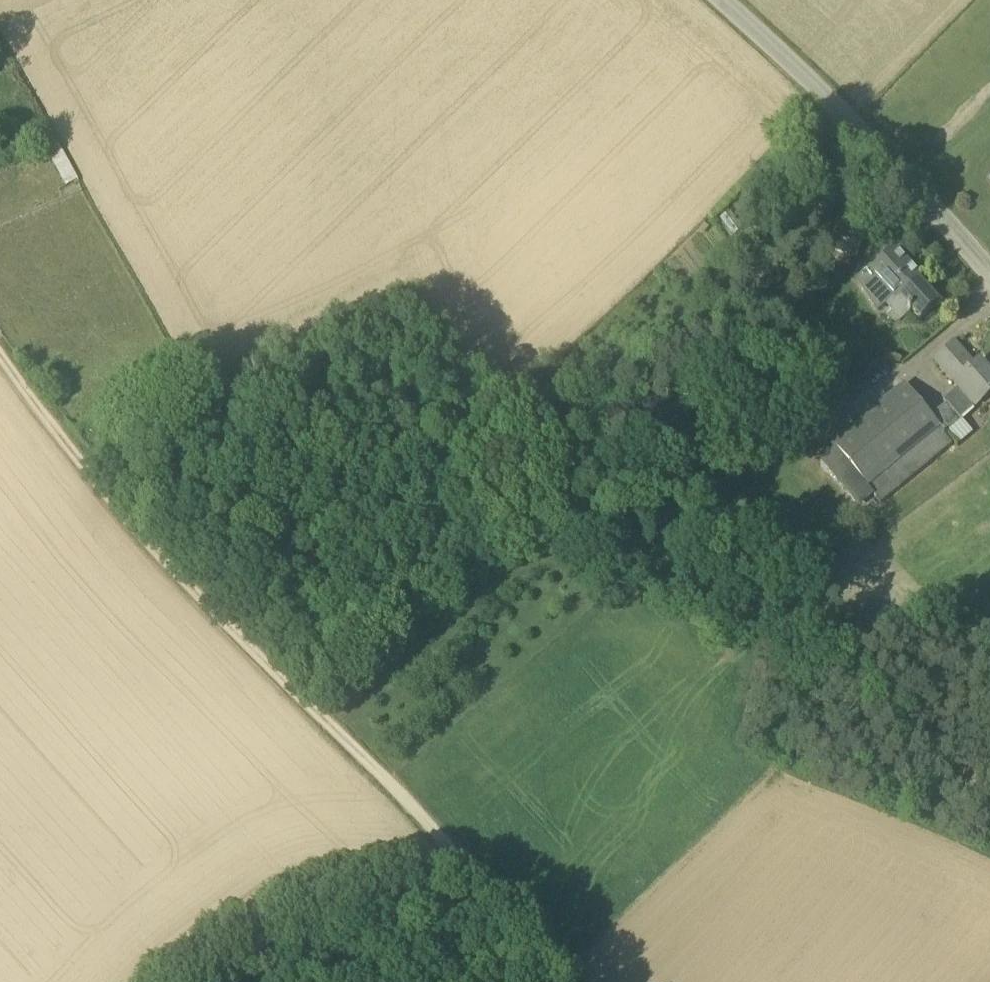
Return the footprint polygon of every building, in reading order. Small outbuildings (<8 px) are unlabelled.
[(0,146),(0,159),(17,150),(11,140),(0,146)] [(60,142),(48,149),(68,185),(80,178),(60,142)] [(893,249),(894,251),(859,283),(878,312),(894,298),(909,314),(912,311),(921,320),(938,304),(917,281),(921,278),(894,248),(893,249)] [(832,445),(818,457),(862,509),(876,498),(881,504),(952,446),(945,437),(962,422),(961,420),(975,407),(989,394),(989,372),(989,371),(985,374),(977,364),(974,366),(955,344),(935,362),(958,389),(943,401),(946,404),(931,417),(904,385),(832,445)]
